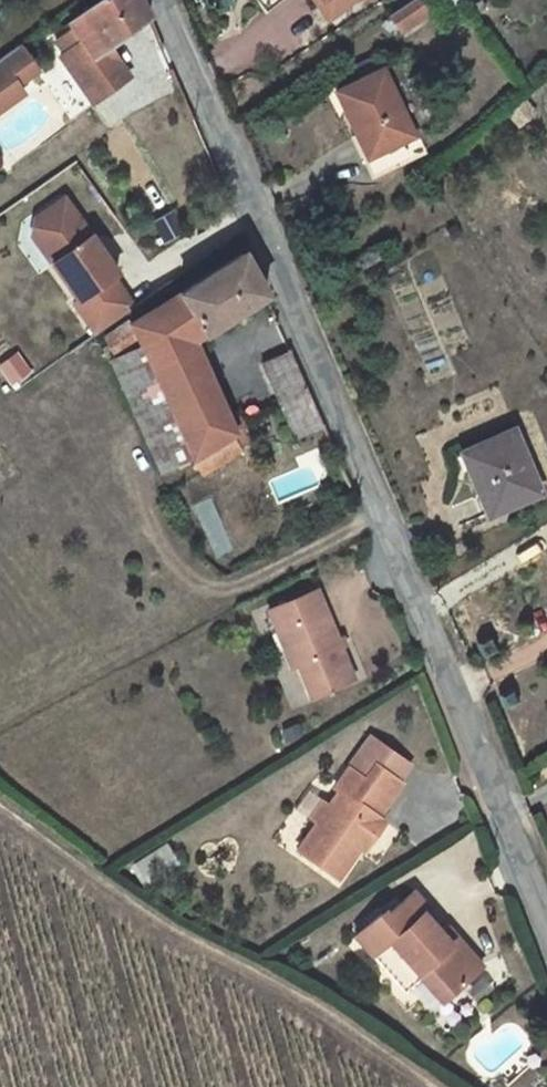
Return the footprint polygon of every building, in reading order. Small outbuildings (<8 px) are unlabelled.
[(69,21),(72,25),(55,37),(65,51),(60,55),(93,102),(130,76),(118,59),(110,65),(101,52),(150,17),(143,0),(99,0),(69,21)] [(267,12),(282,0),(258,0),(267,12)] [(391,16),(401,31),(428,12),(420,0),(415,0),(391,16)] [(19,45),(0,58),(0,72),(4,78),(9,75),(17,86),(18,86),(29,78),(24,70),(33,64),(19,45)] [(356,66),(362,79),(381,70),(376,57),(356,66)] [(38,72),(33,64),(24,70),(29,78),(38,72)] [(375,175),(425,152),(417,134),(412,136),(381,70),(362,79),(336,91),(356,133),(375,175)] [(0,72),(0,108),(23,92),(18,86),(17,86),(9,75),(4,78),(0,72)] [(375,175),(356,133),(348,137),(368,179),(375,175)] [(54,245),(45,252),(79,301),(76,303),(98,335),(136,308),(115,277),(119,274),(105,253),(101,255),(90,238),(93,236),(66,198),(48,211),(54,219),(53,220),(49,239),(54,245)] [(33,235),(45,252),(54,245),(49,239),(53,220),(54,219),(48,211),(36,219),(33,235)] [(163,243),(182,232),(170,213),(152,224),(163,243)] [(93,236),(90,238),(101,255),(105,253),(93,236)] [(277,300),(259,259),(249,265),(242,252),(131,324),(129,322),(105,337),(106,340),(100,343),(107,355),(142,342),(196,459),(197,459),(238,436),(246,450),(261,444),(252,429),(269,422),(264,411),(231,423),(200,345),(277,300)] [(142,342),(107,355),(159,474),(196,459),(142,342)] [(297,438),(324,425),(291,351),(262,363),(297,438)] [(513,430),(461,452),(489,516),(540,494),(513,430)] [(238,436),(197,459),(207,476),(249,457),(246,450),(238,436)] [(317,590),(268,609),(278,632),(284,629),(298,664),(311,696),(353,679),(340,648),(347,645),(343,636),(337,639),(317,590)] [(284,629),(278,632),(292,667),(298,664),(284,629)] [(298,724),(283,731),(287,740),(302,734),(298,724)] [(370,737),(349,768),(365,779),(375,765),(398,780),(409,765),(370,737)] [(398,780),(375,765),(365,779),(349,768),(335,787),(339,791),(329,806),(317,823),(298,850),(338,879),(362,846),(370,835),(374,838),(386,822),(379,817),(402,783),(398,780)] [(309,817),(317,823),(329,806),(321,801),(309,817)] [(374,838),(370,835),(362,846),(366,849),(374,838)] [(441,932),(424,912),(431,906),(416,889),(390,912),(381,913),(356,935),(406,991),(422,977),(443,1001),(476,972),(441,932)] [(448,926),(441,932),(476,972),(483,966),(448,926)]
